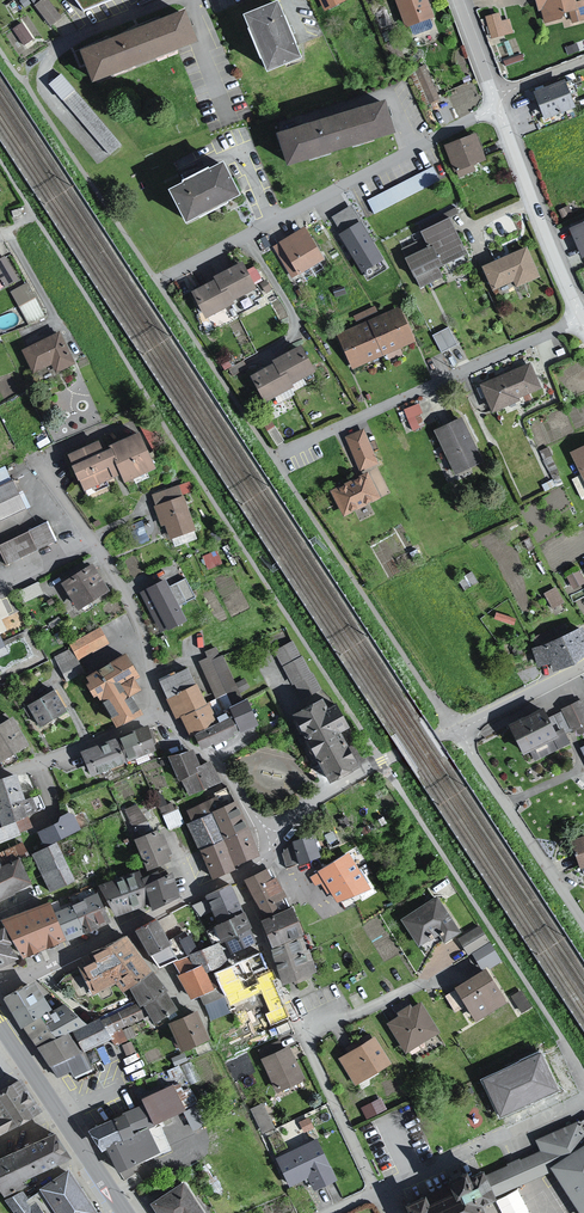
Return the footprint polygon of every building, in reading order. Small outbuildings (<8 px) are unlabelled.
[(535,13),(539,12),(542,24),(561,20),(563,25),(583,21),(583,5),(583,2),(575,4),(574,0),(532,0),(535,13)] [(243,20),(267,76),(300,62),(276,6),(243,20)] [(513,31),(510,15),(502,17),(501,9),(486,12),(490,35),(513,31)] [(193,43),(182,12),(76,51),(88,82),(193,43)] [(578,108),(569,82),(539,93),(548,119),(578,108)] [(277,136),(286,168),(393,137),(384,105),(277,136)] [(473,137),(441,149),(447,171),(453,170),(455,179),(473,175),(473,167),(484,164),(473,137)] [(168,193),(185,225),(238,199),(221,166),(168,193)] [(433,170),(365,203),(373,218),(440,184),(433,170)] [(448,221),(417,235),(424,249),(430,251),(439,268),(466,259),(448,221)] [(583,256),(583,224),(566,231),(579,258),(583,256)] [(303,229),(270,250),(290,281),(320,262),(303,229)] [(430,251),(424,249),(402,261),(418,290),(441,279),(439,268),(430,251)] [(524,250),(479,269),(487,292),(510,284),(513,291),(537,278),(524,250)] [(14,278),(1,257),(0,257),(0,286),(14,278)] [(187,295),(203,322),(228,308),(230,305),(252,292),(253,288),(237,265),(209,281),(209,283),(187,295)] [(25,282),(9,290),(26,322),(43,315),(25,282)] [(334,335),(350,373),(414,347),(397,309),(334,335)] [(56,331),(17,350),(29,373),(46,365),(52,373),(74,362),(56,331)] [(312,375),(298,350),(267,363),(268,367),(246,380),(259,405),(288,390),(288,387),(312,375)] [(527,367),(477,385),(489,415),(538,390),(527,367)] [(459,420),(431,432),(452,478),(479,466),(459,420)] [(154,467),(139,432),(108,446),(109,447),(120,473),(123,481),(154,467)] [(364,433),(343,441),(357,477),(378,469),(364,433)] [(64,455),(68,463),(100,450),(97,441),(64,455)] [(100,450),(68,463),(79,489),(92,485),(94,490),(108,484),(106,479),(120,473),(109,447),(100,450)] [(583,486),(583,447),(567,455),(583,486)] [(379,500),(365,475),(328,494),(342,520),(379,500)] [(0,488),(0,523),(24,511),(11,482),(0,488)] [(149,495),(166,536),(193,530),(177,486),(149,495)] [(0,546),(0,563),(10,584),(61,563),(46,524),(0,546)] [(90,566),(57,587),(71,610),(105,591),(90,566)] [(583,580),(583,577),(579,567),(567,573),(573,585),(583,580)] [(183,578),(165,587),(175,606),(194,597),(183,578)] [(160,579),(137,591),(159,633),(183,621),(175,606),(165,587),(160,579)] [(544,590),(553,605),(564,599),(556,583),(544,590)] [(530,650),(536,669),(547,665),(550,672),(571,665),(571,658),(583,653),(583,641),(577,629),(530,650)] [(272,650),(302,699),(320,687),(290,640),(272,650)] [(205,657),(196,661),(213,697),(226,691),(228,694),(248,686),(242,675),(232,681),(216,645),(203,650),(205,657)] [(204,703),(184,668),(154,680),(172,716),(175,715),(204,703)] [(50,693),(22,708),(36,730),(63,714),(50,693)] [(289,714),(328,781),(357,765),(338,731),(348,724),(334,702),(328,706),(321,696),(289,714)] [(189,732),(187,736),(199,748),(206,743),(210,745),(233,734),(235,730),(252,723),(244,700),(220,709),(219,714),(212,716),(214,723),(189,732)] [(543,722),(550,735),(562,730),(565,737),(570,732),(574,736),(583,732),(583,705),(582,701),(543,722)] [(204,703),(175,715),(187,736),(189,732),(214,723),(212,716),(208,702),(204,703)] [(538,711),(503,726),(517,757),(525,753),(552,740),(550,735),(543,722),(538,711)] [(7,720),(0,723),(0,761),(23,749),(7,720)] [(570,746),(565,737),(562,730),(550,735),(552,740),(525,753),(530,763),(570,746)] [(75,754),(88,780),(154,753),(146,731),(75,754)] [(190,749),(163,756),(174,782),(178,779),(193,771),(191,768),(195,763),(190,749)] [(193,771),(178,779),(184,792),(218,781),(210,764),(191,768),(193,771)] [(0,781),(0,827),(25,818),(33,815),(29,800),(16,803),(10,778),(0,781)] [(182,813),(185,826),(210,816),(232,804),(227,790),(213,795),(214,799),(182,813)] [(232,804),(210,816),(230,871),(255,857),(232,804)] [(79,833),(68,816),(51,821),(33,837),(41,851),(79,833)] [(185,826),(182,827),(208,880),(230,871),(210,816),(185,826)] [(31,831),(25,818),(0,827),(0,849),(31,831)] [(159,830),(130,841),(142,873),(172,861),(159,830)] [(316,857),(310,836),(301,836),(289,840),(287,844),(280,851),(284,867),(288,866),(314,858),(316,857)] [(569,844),(577,871),(583,869),(583,838),(569,844)] [(55,847),(30,859),(47,896),(72,884),(55,847)] [(314,858),(288,866),(291,877),(317,869),(314,858)] [(24,893),(11,867),(0,869),(0,906),(24,893)] [(138,871),(92,886),(112,918),(144,908),(139,886),(138,871)] [(261,871),(239,883),(260,920),(284,907),(270,871),(262,874),(261,871)] [(170,877),(139,886),(144,908),(145,913),(175,898),(170,877)] [(243,912),(230,885),(207,894),(208,898),(194,905),(202,917),(215,910),(220,923),(243,912)] [(93,898),(49,914),(61,944),(107,924),(93,898)] [(433,898),(394,924),(415,951),(435,939),(441,947),(457,936),(433,898)] [(0,923),(0,939),(13,962),(61,944),(49,914),(45,905),(0,923)] [(296,937),(285,909),(260,920),(254,922),(266,949),(296,937)] [(217,925),(224,939),(226,938),(233,953),(257,941),(243,912),(220,923),(217,925)] [(144,954),(165,943),(152,920),(129,931),(144,954)] [(477,926),(458,938),(466,953),(469,951),(486,941),(477,926)] [(282,985),(313,971),(299,936),(296,937),(266,949),(282,985)] [(13,962),(0,939),(0,968),(13,962)] [(219,942),(175,960),(182,972),(203,964),(208,973),(214,970),(229,963),(219,942)] [(487,943),(469,951),(480,968),(498,960),(487,943)] [(268,972),(259,951),(229,963),(214,970),(221,986),(225,996),(232,1010),(237,1008),(239,1014),(258,1006),(247,981),(268,972)] [(182,972),(179,974),(193,997),(201,995),(221,986),(214,970),(208,973),(203,964),(182,972)] [(480,968),(450,988),(473,1022),(504,1002),(480,968)] [(180,1007),(161,971),(88,971),(98,991),(121,980),(125,988),(135,988),(143,1003),(149,1003),(158,1021),(180,1009),(180,1007)] [(0,995),(0,1006),(14,1028),(17,1026),(59,1003),(33,980),(0,995)] [(272,982),(262,987),(273,1013),(284,1008),(272,982)] [(206,1005),(225,996),(221,986),(201,995),(206,1005)] [(83,1024),(59,1003),(17,1026),(30,1046),(65,1032),(83,1024)] [(132,1004),(96,1019),(103,1038),(143,1017),(137,1005),(134,1006),(132,1004)] [(395,1020),(382,1026),(404,1057),(436,1036),(419,1005),(411,1011),(409,1006),(394,1015),(395,1020)] [(191,1011),(163,1024),(175,1050),(204,1037),(191,1011)] [(103,1038),(95,1019),(83,1024),(65,1032),(67,1041),(76,1052),(92,1046),(104,1041),(103,1038)] [(65,1032),(30,1046),(53,1076),(69,1070),(72,1077),(90,1069),(88,1065),(100,1060),(92,1046),(76,1052),(67,1041),(65,1032)] [(374,1038),(336,1062),(352,1087),(390,1064),(374,1038)] [(126,1053),(134,1050),(131,1039),(122,1042),(126,1053)] [(286,1043),(255,1058),(272,1092),(301,1079),(286,1043)] [(546,1051),(485,1076),(506,1115),(562,1088),(546,1051)] [(0,1086),(0,1121),(3,1129),(33,1110),(14,1078),(0,1086)] [(185,1108),(173,1084),(142,1100),(145,1104),(148,1110),(150,1114),(155,1124),(185,1108)] [(380,1094),(360,1104),(366,1116),(386,1106),(380,1094)] [(262,1130),(275,1123),(263,1099),(250,1106),(262,1130)] [(145,1104),(89,1131),(102,1151),(110,1148),(119,1170),(160,1152),(148,1129),(155,1124),(150,1114),(148,1110),(145,1104)] [(498,1170),(506,1193),(558,1170),(555,1166),(583,1148),(583,1120),(581,1121),(536,1140),(540,1151),(498,1170)] [(0,1159),(0,1196),(1,1197),(32,1184),(33,1178),(78,1155),(62,1133),(0,1159)] [(320,1136),(279,1155),(293,1183),(311,1175),(315,1187),(339,1179),(320,1136)] [(555,1166),(558,1170),(583,1208),(583,1148),(555,1166)] [(45,1188),(61,1212),(103,1212),(73,1169),(45,1188)] [(450,1183),(455,1194),(430,1206),(426,1198),(407,1206),(410,1212),(481,1212),(478,1207),(493,1200),(482,1175),(470,1181),(468,1175),(450,1183)] [(153,1202),(161,1212),(205,1212),(184,1181),(153,1202)] [(6,1197),(18,1212),(46,1212),(38,1202),(30,1202),(24,1189),(6,1197)]
